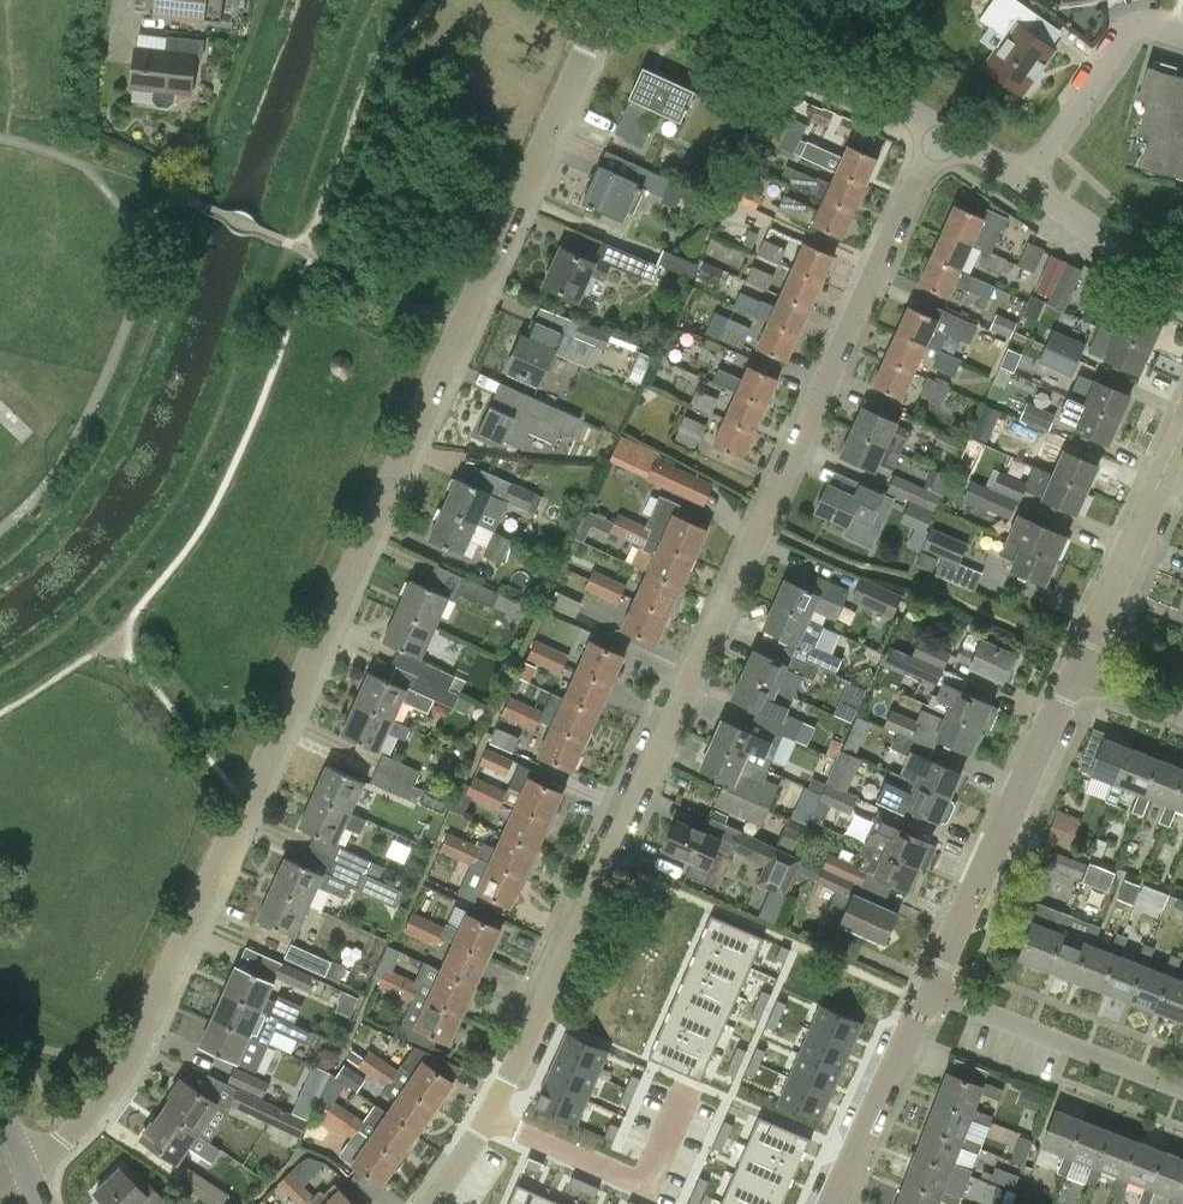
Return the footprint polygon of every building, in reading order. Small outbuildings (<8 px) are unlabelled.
[(224,0),(152,0),(150,13),(222,22),(224,0)] [(984,67),(1023,95),(1025,93),(1029,95),(1037,84),(1034,80),(1055,50),(1028,31),(1039,15),(1017,0),(993,0),(980,19),(1008,39),(999,51),(996,49),(984,67)] [(202,58),(204,42),(169,37),(167,53),(136,49),(132,87),(155,90),(154,100),(159,106),(169,107),(175,102),(176,92),(192,94),(196,58),(202,58)] [(1175,76),(1178,67),(1154,60),(1145,89),(1151,91),(1142,121),(1152,124),(1142,156),(1162,162),(1159,172),(1182,179),(1182,78),(1175,76)] [(644,126),(652,107),(681,121),(694,92),(644,69),(615,133),(643,146),(651,129),(644,126)] [(775,111),(763,140),(780,147),(793,118),(775,111)] [(784,146),(804,154),(810,137),(844,151),(849,139),(796,118),(784,146)] [(824,167),(829,153),(808,144),(802,158),(824,167)] [(866,186),(878,159),(848,145),(836,172),(866,186)] [(623,220),(639,185),(662,196),(670,181),(641,167),(633,182),(600,166),(584,202),(623,220)] [(825,198),(854,212),(866,186),(836,172),(832,183),(818,177),(817,179),(797,170),(790,183),(824,199),(825,198)] [(762,195),(736,184),(730,198),(756,210),(762,195)] [(825,198),(824,199),(819,210),(785,195),(778,210),(793,216),(793,218),(812,226),(812,225),(842,239),(854,212),(825,198)] [(989,209),(984,218),(955,205),(943,232),(972,245),(973,244),(992,253),(1008,217),(989,209)] [(972,245),(943,232),(931,258),(960,271),(961,270),(972,245)] [(766,239),(758,254),(780,264),(787,249),(766,239)] [(602,242),(595,258),(594,263),(561,248),(544,285),(579,302),(591,276),(604,281),(611,266),(643,278),(650,261),(602,242)] [(822,283),(834,256),(805,243),(793,269),(822,283)] [(1035,273),(1045,250),(1031,244),(1020,267),(1035,273)] [(692,277),(698,263),(666,249),(660,264),(692,277)] [(1001,275),(1007,260),(986,250),(979,265),(1001,275)] [(1051,297),(1066,262),(1052,255),(1036,291),(1051,297)] [(955,284),(968,290),(975,277),(972,276),(961,270),(960,271),(931,258),(919,285),(948,298),(955,284)] [(1051,297),(1049,301),(1066,309),(1083,269),(1066,262),(1051,297)] [(775,277),(774,276),(753,266),(746,281),(768,291),(775,277)] [(822,283),(793,269),(781,296),(810,309),(822,283)] [(968,290),(968,291),(988,300),(996,285),(973,275),(972,276),(975,277),(968,290)] [(755,315),(761,301),(741,292),(735,308),(755,316),(755,315)] [(769,322),(798,335),(810,309),(781,296),(776,306),(762,299),(755,315),(769,321),(769,322)] [(909,306),(897,333),(926,347),(925,348),(939,354),(940,351),(941,352),(948,336),(971,346),(978,330),(939,312),(936,319),(909,306)] [(1116,335),(1150,350),(1161,326),(1127,311),(1126,311),(1112,306),(1106,319),(1121,325),(1116,335)] [(1010,339),(1017,323),(997,314),(990,330),(1010,339)] [(752,327),(729,318),(720,339),(742,349),(752,327)] [(582,322),(574,339),(605,351),(612,334),(582,322)] [(798,335),(769,322),(757,349),(786,362),(798,335)] [(1139,375),(1150,350),(1116,335),(1100,327),(1090,351),(1106,358),(1105,359),(1139,375)] [(1046,345),(1078,360),(1086,342),(1053,328),(1046,345)] [(926,347),(897,333),(885,360),(914,373),(925,348),(926,347)] [(541,386),(555,352),(522,336),(507,369),(541,386)] [(1072,374),(1078,360),(1046,345),(1040,360),(1072,374)] [(997,382),(1008,387),(1023,353),(1011,348),(997,382)] [(954,376),(961,361),(941,352),(940,351),(939,354),(933,366),(954,376)] [(914,373),(885,360),(873,386),(902,400),(914,373)] [(737,393),(767,406),(779,379),(749,366),(743,378),(719,368),(713,381),(737,392),(737,393)] [(1069,398),(1119,420),(1130,396),(1096,381),(1080,373),(1069,398)] [(943,403),(951,387),(928,377),(921,393),(943,403)] [(711,414),(718,399),(697,390),(691,405),(711,414)] [(767,406),(737,393),(725,419),(755,432),(767,406)] [(1108,445),(1119,420),(1069,398),(1059,419),(1075,427),(1074,430),(1108,445)] [(550,421),(502,399),(497,409),(490,406),(477,434),(502,446),(504,441),(522,449),(530,433),(555,445),(561,432),(571,437),(580,419),(556,408),(550,421)] [(1028,402),(1021,417),(1049,430),(1056,415),(1028,402)] [(989,440),(1002,410),(987,403),(974,434),(989,440)] [(863,408),(852,432),(900,454),(911,431),(896,425),(897,423),(863,408)] [(700,440),(706,426),(685,416),(679,430),(700,440)] [(755,432),(725,419),(713,446),(743,459),(755,432)] [(900,454),(852,432),(841,456),(875,471),(876,470),(890,476),(900,454)] [(956,454),(961,441),(941,432),(935,444),(956,454)] [(1053,475),(1087,491),(1098,466),(1064,451),(1050,445),(1044,458),(1058,464),(1054,474),(1053,475)] [(656,456),(647,479),(688,496),(697,474),(656,456)] [(1076,515),(1087,491),(1053,475),(1054,474),(1034,465),(1023,490),(1043,499),(1042,500),(1076,515)] [(933,468),(928,487),(947,492),(951,473),(933,468)] [(992,489),(1018,501),(1026,482),(1001,471),(1000,473),(993,488),(992,489)] [(895,474),(888,491),(933,511),(941,494),(895,474)] [(457,478),(443,509),(477,525),(491,494),(457,478)] [(849,526),(852,518),(870,526),(886,491),(862,481),(854,497),(828,485),(816,511),(849,526)] [(536,493),(513,482),(504,501),(528,512),(536,493)] [(1017,501),(995,491),(987,508),(1009,518),(1017,501)] [(648,538),(695,559),(708,530),(678,516),(682,506),(660,496),(646,526),(638,522),(637,523),(652,529),(648,538)] [(909,503),(901,521),(926,532),(934,514),(909,503)] [(463,556),(477,525),(443,509),(429,540),(463,556)] [(633,531),(637,523),(638,522),(619,514),(611,533),(625,539),(629,530),(633,531)] [(1008,539),(1056,561),(1067,536),(1019,515),(1008,539)] [(648,572),(682,588),(695,559),(648,538),(652,529),(637,523),(633,531),(629,530),(625,539),(641,546),(632,565),(648,572)] [(931,527),(921,550),(943,559),(936,573),(966,586),(973,569),(959,563),(968,543),(931,527)] [(502,564),(512,541),(494,531),(483,555),(502,564)] [(1046,585),(1056,561),(1008,539),(997,564),(1046,585)] [(585,589),(599,596),(604,586),(608,588),(612,578),(594,570),(585,589)] [(669,616),(682,588),(648,572),(635,601),(669,616)] [(774,604),(809,620),(814,610),(836,621),(849,591),(819,577),(812,592),(785,580),(774,604)] [(853,599),(893,617),(903,595),(863,577),(853,599)] [(498,593),(463,578),(457,592),(492,606),(498,593)] [(627,585),(612,578),(608,588),(604,586),(599,596),(618,604),(627,585)] [(412,580),(398,611),(436,628),(450,597),(412,580)] [(553,605),(578,614),(584,599),(559,590),(553,605)] [(525,604),(498,593),(492,606),(520,618),(525,604)] [(656,645),(669,616),(635,601),(622,630),(656,645)] [(797,644),(792,655),(839,676),(845,662),(826,654),(826,653),(815,648),(824,627),(809,620),(774,604),(763,629),(797,644)] [(421,659),(436,628),(398,611),(383,642),(421,659)] [(920,639),(913,656),(943,670),(951,653),(920,639)] [(983,640),(977,652),(962,645),(956,658),(972,665),(971,667),(1003,682),(1015,655),(983,640)] [(528,659),(542,666),(546,656),(550,658),(554,649),(536,641),(528,659)] [(612,686),(625,657),(591,642),(578,671),(612,686)] [(890,645),(885,658),(906,668),(912,654),(890,645)] [(569,655),(554,649),(550,658),(546,656),(542,666),(560,674),(569,655)] [(792,655),(788,665),(754,650),(743,674),(778,690),(778,689),(783,680),(797,686),(802,675),(814,680),(814,679),(833,687),(839,676),(792,655)] [(943,670),(913,656),(906,671),(937,685),(943,670)] [(419,676),(449,689),(455,677),(425,663),(419,676)] [(565,699),(599,715),(612,686),(578,671),(565,699)] [(370,673),(356,703),(394,721),(403,702),(428,713),(434,699),(454,708),(460,695),(449,689),(419,676),(413,689),(408,687),(407,689),(370,673)] [(778,689),(778,690),(743,674),(731,699),(756,710),(752,720),(783,735),(797,741),(797,740),(796,739),(804,720),(787,712),(794,696),(778,689)] [(851,677),(836,713),(855,720),(869,685),(851,677)] [(998,711),(997,707),(944,683),(938,696),(933,694),(928,705),(947,714),(981,729),(982,727),(987,729),(991,728),(998,711)] [(502,716),(517,722),(521,713),(525,715),(529,705),(511,697),(502,716)] [(599,715),(565,699),(552,727),(586,743),(599,715)] [(407,727),(394,721),(356,703),(342,735),(380,752),(389,731),(403,738),(407,727)] [(543,712),(529,705),(525,715),(521,713),(517,722),(535,731),(543,712)] [(970,753),(981,729),(947,714),(945,720),(922,709),(917,721),(892,710),(884,727),(898,733),(933,749),(938,739),(970,753)] [(783,735),(752,720),(747,732),(721,720),(711,744),(747,760),(768,770),(773,759),(783,735)] [(586,743),(552,727),(539,756),(573,772),(586,743)] [(513,752),(518,741),(496,731),(491,742),(513,752)] [(921,772),(916,783),(950,798),(961,774),(929,760),(933,749),(898,733),(891,747),(911,757),(906,766),(921,772)] [(1105,738),(1101,747),(1089,743),(1078,769),(1112,783),(1105,802),(1116,805),(1123,787),(1118,785),(1132,749),(1105,738)] [(727,782),(725,785),(733,789),(747,795),(753,781),(775,791),(777,787),(765,781),(769,771),(768,770),(747,760),(711,744),(700,769),(727,782)] [(480,763),(507,775),(514,760),(487,747),(480,763)] [(847,792),(862,758),(842,749),(827,783),(847,792)] [(1142,816),(1150,798),(1145,796),(1159,760),(1132,749),(1118,785),(1123,787),(1139,793),(1132,812),(1142,816)] [(377,770),(413,786),(420,772),(383,755),(377,770)] [(1176,808),(1172,806),(1182,778),(1182,769),(1159,760),(1145,796),(1150,798),(1167,804),(1159,822),(1169,827),(1176,808)] [(327,765),(314,796),(351,814),(365,783),(327,765)] [(407,799),(413,786),(377,770),(371,782),(407,799)] [(939,823),(950,798),(916,783),(899,776),(900,775),(891,771),(886,782),(892,785),(883,805),(903,814),(906,808),(939,823)] [(466,796),(480,802),(485,792),(489,793),(492,785),(475,777),(466,796)] [(516,806),(550,822),(563,793),(529,778),(522,793),(509,787),(507,791),(503,800),(516,806)] [(1172,806),(1176,808),(1182,810),(1182,778),(1172,806)] [(761,823),(775,791),(753,781),(747,795),(733,789),(725,785),(717,804),(761,823)] [(507,791),(492,785),(489,793),(485,792),(480,802),(498,810),(503,800),(507,791)] [(850,814),(857,798),(827,785),(820,801),(850,814)] [(807,788),(794,815),(804,820),(817,792),(807,788)] [(366,820),(351,814),(314,796),(299,827),(337,845),(345,827),(360,834),(366,820)] [(550,822),(516,806),(503,835),(537,850),(550,822)] [(936,849),(934,845),(897,829),(902,820),(881,810),(869,834),(870,835),(866,844),(885,853),(919,867),(920,865),(925,867),(929,866),(936,849)] [(728,825),(721,841),(677,821),(665,849),(693,862),(687,875),(706,883),(712,869),(709,867),(717,851),(731,857),(734,852),(732,851),(734,846),(740,831),(728,825)] [(1076,832),(1056,824),(1050,840),(1070,848),(1076,832)] [(777,848),(740,831),(734,846),(732,851),(734,852),(766,866),(768,867),(777,848)] [(440,851),(455,857),(459,848),(463,850),(468,840),(448,832),(440,851)] [(491,863),(524,879),(537,850),(503,835),(498,848),(483,841),(481,846),(476,857),(491,863)] [(459,848),(455,857),(473,865),(476,857),(481,846),(468,840),(463,850),(459,848)] [(908,891),(919,867),(885,853),(866,844),(861,854),(865,856),(861,865),(860,866),(868,870),(876,873),(874,876),(908,891)] [(341,848),(335,861),(365,875),(371,862),(341,848)] [(804,860),(777,848),(768,867),(766,866),(758,883),(788,896),(804,860)] [(862,883),(868,870),(860,866),(861,865),(830,852),(824,867),(862,883)] [(1081,879),(1086,864),(1055,852),(1049,867),(1081,879)] [(329,875),(329,873),(325,871),(323,874),(286,857),(271,889),(309,906),(319,886),(347,899),(353,885),(329,875)] [(477,892),(511,908),(524,879),(491,863),(476,857),(473,865),(487,871),(477,892)] [(359,888),(365,875),(335,861),(329,873),(329,875),(353,885),(359,888)] [(1083,882),(1108,891),(1116,873),(1090,863),(1083,882)] [(817,883),(835,891),(836,889),(848,894),(855,882),(824,868),(817,883)] [(403,892),(365,875),(359,888),(396,906),(403,892)] [(1128,877),(1121,896),(1138,902),(1145,883),(1128,877)] [(309,906),(271,889),(257,920),(295,937),(309,906)] [(836,889),(835,891),(825,916),(842,923),(841,925),(885,944),(898,914),(854,895),(854,897),(848,894),(836,889)] [(1178,901),(1173,913),(1182,917),(1182,903),(1178,901)] [(1019,958),(1047,969),(1061,933),(1056,931),(1040,925),(1047,906),(1036,902),(1028,922),(1033,923),(1019,958)] [(404,932),(418,938),(422,928),(427,930),(431,921),(413,912),(404,932)] [(1047,969),(1074,980),(1088,943),(1083,942),(1066,935),(1074,917),(1064,913),(1056,931),(1061,933),(1047,969)] [(454,943),(488,958),(501,929),(467,914),(461,928),(448,922),(445,927),(441,937),(454,943)] [(712,915),(699,944),(751,967),(764,938),(712,915)] [(445,927),(431,921),(427,930),(422,928),(418,938),(437,947),(441,937),(445,927)] [(1074,980),(1101,990),(1114,954),(1110,952),(1093,946),(1100,927),(1090,923),(1083,942),(1088,943),(1074,980)] [(1101,990),(1128,1000),(1142,964),(1136,962),(1120,956),(1127,938),(1117,933),(1110,952),(1114,954),(1101,990)] [(488,958),(454,943),(441,971),(475,986),(488,958)] [(699,944),(686,972),(739,995),(751,967),(699,944)] [(1128,1000),(1154,1011),(1168,975),(1163,973),(1148,967),(1155,948),(1144,944),(1136,962),(1142,964),(1128,1000)] [(326,975),(331,963),(292,945),(286,958),(326,975)] [(776,959),(785,963),(790,950),(782,946),(776,959)] [(1181,1021),(1182,1017),(1182,980),(1174,977),(1181,959),(1171,955),(1163,973),(1168,975),(1154,1011),(1181,1021)] [(282,963),(276,977),(311,993),(317,979),(282,962),(282,963)] [(236,968),(224,992),(262,1009),(273,985),(236,968)] [(379,987),(392,994),(396,985),(401,987),(405,977),(388,968),(379,987)] [(428,1000),(462,1015),(475,986),(441,971),(435,984),(422,978),(419,984),(415,994),(428,1000)] [(686,972),(674,1001),(726,1024),(739,995),(686,972)] [(419,984),(405,977),(401,987),(396,985),(392,994),(412,1003),(415,994),(419,984)] [(757,1003),(766,1007),(771,994),(762,990),(757,1003)] [(262,1009),(224,992),(213,1019),(250,1036),(267,1043),(268,1043),(275,1029),(306,1043),(311,1032),(262,1009)] [(428,1000),(415,994),(412,1003),(403,1023),(415,1028),(438,1039),(449,1044),(462,1015),(428,1000)] [(772,1013),(781,1016),(786,1003),(778,999),(772,1013)] [(674,1001),(662,1029),(714,1052),(726,1024),(674,1001)] [(766,1007),(757,1003),(751,1016),(760,1020),(766,1007)] [(822,1005),(811,1029),(852,1047),(863,1022),(822,1005)] [(781,1016),(772,1013),(766,1026),(775,1030),(781,1016)] [(268,1043),(267,1043),(250,1036),(213,1019),(201,1044),(257,1069),(268,1043)] [(438,1039),(415,1028),(411,1038),(434,1049),(438,1039)] [(662,1029),(649,1058),(701,1081),(714,1052),(662,1029)] [(811,1029),(801,1053),(841,1071),(852,1047),(811,1029)] [(568,1033),(558,1057),(598,1075),(609,1050),(568,1033)] [(361,1063),(371,1045),(359,1039),(349,1056),(361,1063)] [(732,1059),(741,1063),(747,1050),(738,1046),(732,1059)] [(751,1060),(760,1064),(766,1051),(757,1047),(751,1060)] [(370,1051),(364,1059),(358,1067),(371,1077),(377,1068),(381,1071),(387,1062),(370,1051)] [(801,1053),(791,1077),(831,1095),(841,1071),(801,1053)] [(558,1057),(547,1082),(587,1100),(598,1075),(558,1057)] [(735,1076),(741,1063),(732,1059),(726,1073),(735,1076)] [(760,1064),(751,1060),(746,1073),(754,1077),(760,1064)] [(393,1079),(436,1108),(454,1082),(423,1061),(415,1073),(403,1065),(399,1071),(393,1079)] [(388,1113),(418,1134),(436,1108),(393,1079),(399,1071),(387,1062),(381,1071),(377,1068),(371,1077),(387,1088),(384,1093),(396,1101),(388,1113)] [(342,1077),(360,1085),(365,1075),(346,1066),(342,1077)] [(228,1083),(238,1088),(262,1100),(270,1083),(235,1068),(228,1083)] [(985,1083),(983,1086),(947,1072),(936,1100),(973,1114),(974,1110),(981,1093),(999,1100),(1003,1090),(985,1083)] [(632,1075),(627,1088),(635,1092),(641,1078),(632,1075)] [(791,1077),(780,1102),(820,1120),(831,1095),(791,1077)] [(197,1134),(217,1104),(181,1081),(162,1110),(197,1134)] [(547,1082),(536,1106),(576,1124),(587,1100),(547,1082)] [(230,1105),(258,1118),(300,1138),(306,1121),(262,1100),(238,1088),(230,1105)] [(630,1105),(635,1092),(627,1088),(621,1101),(630,1105)] [(973,1114),(936,1100),(926,1127),(962,1141),(964,1136),(970,1120),(989,1127),(993,1116),(974,1110),(973,1114)] [(324,1118),(336,1127),(342,1120),(345,1122),(352,1113),(335,1101),(324,1118)] [(400,1160),(417,1136),(418,1134),(388,1113),(376,1106),(365,1122),(359,1131),(400,1160)] [(1070,1157),(1084,1120),(1056,1109),(1042,1146),(1065,1155),(1057,1173),(1067,1177),(1074,1158),(1070,1157)] [(197,1134),(162,1110),(143,1138),(178,1162),(197,1134)] [(383,1186),(400,1160),(359,1131),(365,1122),(352,1113),(345,1122),(342,1120),(336,1127),(353,1139),(341,1157),(383,1186)] [(759,1116),(747,1145),(799,1168),(812,1139),(759,1116)] [(725,1120),(719,1134),(728,1137),(734,1124),(725,1120)] [(1111,1130),(1084,1120),(1070,1157),(1074,1158),(1091,1165),(1084,1184),(1094,1188),(1101,1169),(1097,1167),(1111,1130)] [(606,1136),(614,1140),(620,1127),(611,1123),(606,1136)] [(926,1127),(922,1136),(916,1154),(952,1168),(953,1164),(960,1146),(979,1154),(983,1143),(964,1136),(962,1141),(926,1127)] [(1138,1141),(1111,1130),(1097,1167),(1101,1169),(1118,1175),(1111,1194),(1121,1198),(1129,1179),(1124,1178),(1138,1141)] [(722,1151),(728,1137),(719,1134),(713,1147),(722,1151)] [(1010,1162),(1003,1160),(1009,1141),(989,1134),(971,1189),(998,1198),(1010,1162)] [(1138,1141),(1124,1178),(1129,1179),(1145,1186),(1138,1203),(1150,1203),(1155,1190),(1151,1188),(1165,1151),(1138,1141)] [(747,1145),(734,1174),(787,1196),(799,1168),(747,1145)] [(1165,1151),(1151,1188),(1155,1190),(1172,1196),(1169,1203),(1181,1203),(1182,1200),(1178,1198),(1182,1184),(1182,1158),(1165,1151)] [(952,1168),(916,1154),(905,1180),(941,1195),(943,1190),(950,1173),(968,1181),(972,1170),(953,1164),(952,1168)] [(529,1158),(526,1167),(539,1173),(543,1164),(529,1158)] [(167,1202),(147,1182),(141,1188),(120,1167),(95,1192),(106,1203),(165,1203),(167,1202)] [(229,1195),(189,1167),(178,1183),(210,1203),(223,1203),(229,1195)] [(296,1190),(301,1185),(289,1174),(279,1184),(293,1198),(298,1193),(296,1190)] [(722,1202),(725,1203),(783,1203),(787,1196),(734,1174),(722,1202)] [(570,1185),(583,1191),(587,1182),(573,1176),(570,1185)] [(695,1190),(703,1194),(709,1181),(700,1177),(695,1190)] [(905,1180),(896,1203),(938,1203),(939,1200),(948,1203),(959,1203),(962,1197),(943,1190),(941,1195),(905,1180)] [(587,1182),(583,1191),(596,1196),(600,1188),(587,1182)] [(310,1203),(355,1203),(340,1190),(334,1184),(325,1194),(321,1190),(314,1197),(301,1185),(296,1190),(298,1193),(293,1198),(300,1203),(308,1203),(309,1203),(310,1203)] [(511,1203),(547,1203),(549,1198),(519,1185),(511,1203)] [(695,1190),(689,1203),(691,1203),(699,1203),(703,1194),(695,1190)]
